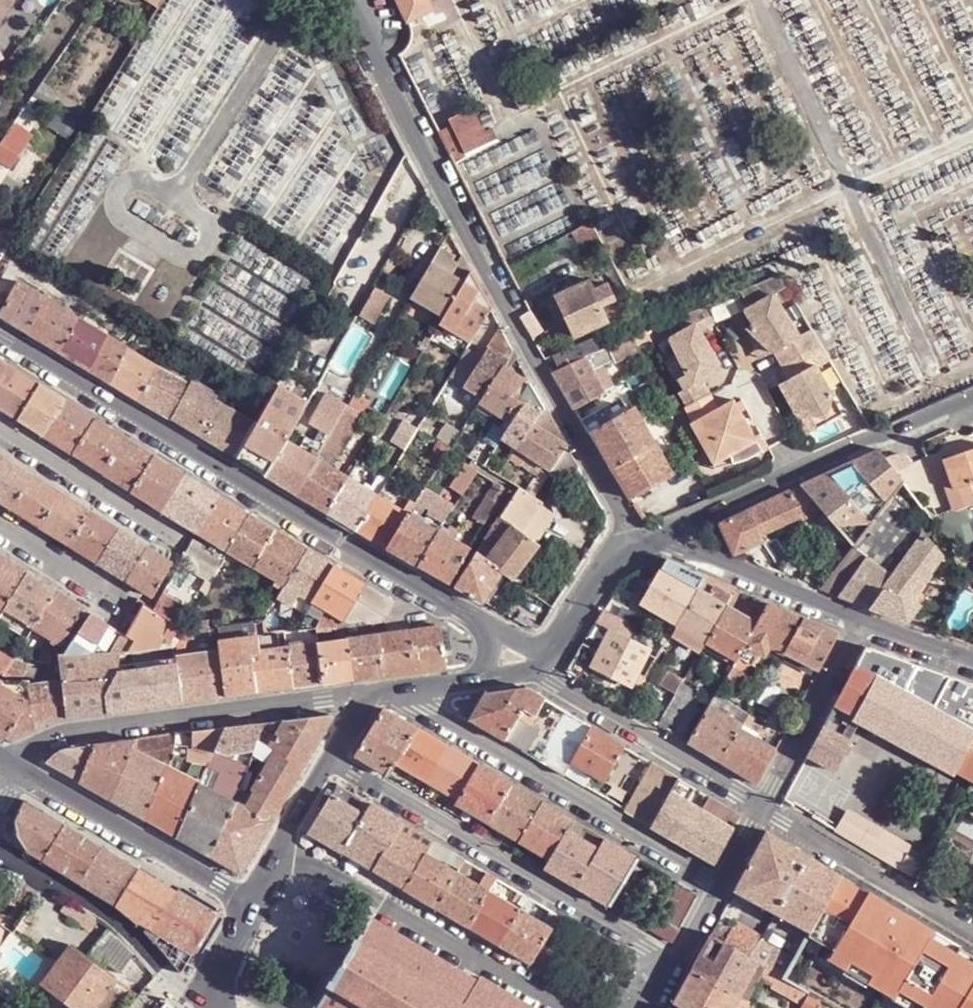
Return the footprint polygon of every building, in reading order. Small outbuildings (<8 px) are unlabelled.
[(20,0),(0,0),(0,32),(20,0)] [(408,20),(410,24),(411,35),(427,27),(420,14),(433,7),(430,0),(397,0),(408,20)] [(74,48),(69,45),(66,51),(71,54),(74,48)] [(45,81),(36,94),(51,104),(60,91),(58,90),(45,81)] [(493,132),(496,130),(492,124),(486,127),(474,105),(459,112),(450,117),(454,126),(465,146),(476,140),(493,132)] [(32,119),(37,112),(28,106),(23,113),(32,119)] [(0,148),(0,159),(8,164),(13,168),(35,134),(17,122),(0,148)] [(496,130),(493,132),(497,138),(501,139),(503,138),(504,142),(528,129),(525,123),(499,136),(496,130)] [(440,133),(454,162),(480,148),(480,147),(476,140),(465,146),(454,126),(440,133)] [(476,140),(480,147),(497,138),(493,132),(476,140)] [(2,191),(11,178),(2,172),(0,170),(0,194),(2,191)] [(524,272),(594,245),(581,213),(541,228),(542,229),(512,241),(524,272)] [(449,310),(473,271),(464,255),(456,268),(451,265),(455,257),(442,249),(412,299),(444,318),(449,310)] [(481,329),(493,308),(473,271),(449,310),(453,312),(481,329)] [(766,278),(741,289),(751,306),(746,308),(754,322),(748,326),(775,351),(781,362),(821,342),(814,331),(800,339),(766,278)] [(576,335),(608,319),(600,305),(614,298),(607,282),(593,288),(589,279),(557,294),(576,335)] [(29,333),(47,299),(35,292),(18,282),(0,315),(29,333)] [(47,299),(50,295),(38,287),(35,292),(47,299)] [(60,352),(80,318),(47,299),(29,333),(60,352)] [(680,389),(687,403),(693,401),(712,391),(704,378),(720,368),(722,363),(702,329),(716,321),(712,315),(706,304),(667,321),(675,334),(684,348),(678,352),(689,370),(680,376),(686,386),(680,389)] [(473,342),(481,329),(453,312),(446,325),(473,342)] [(90,370),(109,337),(95,328),(85,321),(80,318),(60,352),(90,370)] [(86,318),(85,321),(95,328),(97,324),(86,318)] [(775,351),(748,326),(760,358),(775,351)] [(510,359),(516,351),(504,329),(492,347),(510,359)] [(647,329),(632,336),(638,347),(652,340),(647,329)] [(121,344),(123,339),(112,332),(109,337),(121,344)] [(684,348),(675,334),(669,338),(678,352),(684,348)] [(616,363),(639,353),(637,347),(632,336),(609,345),(614,356),(616,363)] [(112,383),(130,349),(121,344),(109,337),(90,370),(112,383)] [(123,339),(121,344),(130,349),(132,344),(123,339)] [(555,354),(560,366),(588,354),(583,342),(555,354)] [(821,342),(781,362),(790,377),(786,391),(795,409),(804,403),(818,428),(844,413),(815,364),(829,355),(821,342)] [(605,391),(590,367),(614,356),(609,345),(588,354),(560,366),(552,369),(575,409),(605,391)] [(466,386),(485,398),(506,366),(510,359),(492,347),(484,359),(472,377),(466,386)] [(158,366),(130,349),(112,383),(140,400),(158,366)] [(472,377),(484,359),(470,350),(458,370),(472,377)] [(506,366),(510,369),(519,355),(516,351),(510,359),(506,366)] [(689,370),(678,352),(669,357),(680,376),(689,370)] [(9,365),(0,360),(0,381),(9,365)] [(171,374),(173,369),(160,362),(158,366),(171,374)] [(9,365),(0,381),(0,408),(19,419),(41,385),(9,365)] [(336,368),(331,365),(328,370),(324,378),(319,386),(324,389),(336,368)] [(140,400),(172,419),(176,413),(191,385),(179,379),(171,374),(158,366),(140,400)] [(514,423),(530,397),(525,394),(533,382),(526,379),(510,369),(506,366),(485,398),(483,402),(514,423)] [(221,397),(193,381),(191,385),(176,413),(172,419),(237,458),(258,421),(232,406),(219,399),(221,397)] [(272,396),(245,381),(232,406),(258,421),(272,396)] [(547,405),(533,382),(525,394),(530,397),(514,423),(509,430),(524,440),(535,424),(547,405)] [(258,421),(237,458),(269,477),(288,443),(295,433),(306,413),(302,411),(308,401),(279,384),(272,396),(258,421)] [(19,419),(44,436),(66,401),(41,385),(19,419)] [(318,419),(331,393),(324,389),(319,386),(318,387),(317,386),(308,401),(302,411),(306,413),(318,419)] [(712,391),(693,401),(701,415),(720,405),(712,391)] [(358,392),(350,405),(358,409),(365,397),(358,392)] [(630,497),(672,473),(625,392),(610,400),(614,406),(609,409),(613,417),(606,421),(591,429),(592,432),(630,497)] [(720,405),(701,415),(714,466),(749,456),(745,445),(759,439),(735,397),(720,405)] [(97,421),(66,401),(44,436),(74,455),(97,421)] [(687,403),(686,404),(693,420),(701,415),(693,401),(687,403)] [(804,403),(795,409),(808,432),(818,428),(804,403)] [(348,442),(366,414),(358,409),(350,405),(333,433),(346,441),(348,442)] [(599,409),(581,419),(586,429),(589,431),(592,432),(591,429),(606,421),(599,409)] [(553,470),(566,447),(548,414),(535,424),(524,440),(519,448),(553,470)] [(415,425),(420,428),(421,427),(425,420),(420,417),(415,425)] [(74,455),(105,473),(127,439),(97,421),(74,455)] [(396,443),(408,450),(415,436),(420,428),(415,425),(409,421),(396,443)] [(447,424),(438,437),(441,440),(454,448),(454,446),(462,433),(447,424)] [(476,435),(466,428),(462,433),(454,446),(464,453),(476,435)] [(509,430),(501,442),(517,451),(519,448),(524,440),(509,430)] [(346,441),(333,433),(321,455),(318,459),(331,467),(346,441)] [(105,473),(134,492),(155,457),(127,439),(105,473)] [(441,440),(435,449),(436,450),(447,457),(454,448),(441,440)] [(298,494),(318,459),(310,455),(288,443),(269,477),(298,494)] [(578,467),(566,447),(553,470),(570,480),(578,467)] [(942,460),(947,474),(953,488),(946,491),(954,512),(972,505),(972,449),(942,460)] [(313,450),(310,455),(318,459),(321,455),(313,450)] [(440,469),(447,457),(436,450),(429,461),(440,469)] [(876,451),(800,486),(818,506),(823,512),(836,527),(852,547),(892,498),(903,484),(876,451)] [(186,475),(155,457),(134,492),(164,511),(186,475)] [(14,509),(33,478),(3,458),(0,463),(0,500),(14,509)] [(329,512),(350,477),(331,467),(318,459),(298,494),(329,512)] [(509,464),(503,462),(495,472),(500,476),(509,464)] [(465,495),(480,472),(474,467),(469,465),(454,489),(465,495)] [(947,474),(941,477),(946,491),(953,488),(947,474)] [(164,511),(193,529),(215,493),(186,475),(164,511)] [(358,530),(379,496),(365,487),(350,477),(329,512),(358,530)] [(42,527),(61,495),(33,478),(14,509),(42,527)] [(368,482),(365,487),(379,496),(382,491),(368,482)] [(498,483),(487,501),(487,502),(499,510),(510,491),(498,483)] [(416,505),(385,486),(382,491),(379,496),(410,514),(416,505)] [(800,486),(790,491),(801,515),(804,521),(823,512),(818,506),(800,486)] [(543,505),(545,503),(536,497),(521,487),(520,489),(499,521),(513,530),(516,525),(525,532),(543,505)] [(460,508),(476,518),(487,502),(487,501),(471,490),(460,508)] [(790,491),(749,509),(760,534),(765,533),(801,515),(790,491)] [(434,497),(426,492),(416,505),(410,514),(419,520),(434,497)] [(193,529),(199,533),(200,534),(221,497),(215,493),(193,529)] [(71,545),(91,513),(61,495),(42,527),(71,545)] [(410,514),(379,496),(358,530),(388,549),(410,514)] [(221,497),(200,534),(220,545),(232,553),(251,514),(221,497)] [(865,557),(893,578),(924,534),(892,498),(852,547),(852,548),(865,557)] [(476,519),(488,527),(499,510),(487,502),(476,518),(476,519)] [(543,505),(525,532),(540,544),(559,516),(543,505)] [(749,509),(721,522),(719,526),(733,554),(733,555),(736,555),(763,542),(760,534),(749,509)] [(98,563),(119,531),(91,513),(71,545),(98,563)] [(277,530),(251,514),(232,553),(257,568),(277,530)] [(419,567),(441,533),(419,520),(410,514),(388,549),(419,567)] [(499,548),(513,530),(499,521),(487,539),(499,548)] [(516,525),(513,530),(499,548),(490,559),(489,560),(505,572),(515,580),(516,579),(519,580),(525,579),(529,575),(529,570),(526,565),(530,560),(532,561),(538,561),(542,557),(543,552),(540,547),(541,545),(540,544),(525,532),(516,525)] [(852,548),(852,547),(836,527),(814,554),(836,569),(852,548)] [(277,530),(257,568),(281,583),(287,586),(288,587),(308,549),(277,530)] [(127,580),(147,548),(119,531),(98,563),(127,580)] [(441,533),(419,567),(451,584),(472,551),(441,533)] [(765,533),(760,534),(763,542),(769,539),(765,533)] [(945,556),(924,534),(893,578),(884,590),(912,601),(945,556)] [(490,559),(499,548),(487,539),(478,552),(490,559)] [(194,541),(179,566),(205,582),(211,586),(219,572),(223,567),(226,561),(214,553),(194,541)] [(232,553),(220,545),(214,553),(226,561),(232,553)] [(173,565),(147,548),(127,580),(154,597),(173,565)] [(865,557),(852,548),(836,569),(825,583),(819,589),(839,597),(865,557)] [(336,566),(308,549),(288,587),(279,600),(307,616),(314,602),(316,604),(336,566)] [(836,569),(814,554),(807,550),(787,578),(819,589),(825,583),(836,569)] [(455,587),(484,603),(485,601),(505,572),(489,560),(490,559),(478,552),(455,587)] [(912,601),(921,605),(951,564),(950,563),(945,556),(912,601)] [(865,557),(839,597),(860,605),(864,606),(870,608),(884,590),(893,578),(865,557)] [(7,560),(0,570),(0,606),(2,607),(6,609),(28,573),(7,560)] [(396,602),(336,566),(316,604),(301,632),(386,620),(396,602)] [(223,567),(219,572),(225,576),(228,571),(223,567)] [(643,604),(678,625),(695,594),(705,576),(693,570),(687,583),(663,569),(643,604)] [(28,573),(6,609),(20,619),(34,627),(55,590),(28,573)] [(738,590),(705,576),(695,594),(702,596),(728,609),(728,608),(738,590)] [(205,596),(211,586),(205,582),(199,592),(205,596)] [(287,586),(281,583),(278,587),(284,591),(287,586)] [(55,590),(34,627),(63,645),(85,609),(55,590)] [(738,590),(728,608),(732,610),(734,607),(742,592),(738,590)] [(908,622),(921,605),(912,601),(884,590),(870,608),(877,611),(908,622)] [(159,601),(177,612),(181,604),(163,593),(159,601)] [(686,625),(711,637),(728,609),(702,596),(686,625)] [(770,603),(756,597),(750,609),(762,617),(770,603)] [(159,601),(154,608),(173,619),(177,612),(159,601)] [(146,603),(127,636),(135,641),(129,651),(127,656),(136,653),(157,646),(165,633),(173,619),(154,608),(146,603)] [(804,619),(770,603),(762,617),(757,625),(737,660),(734,665),(746,671),(751,663),(757,666),(763,654),(767,655),(772,646),(785,653),(787,651),(804,619)] [(270,606),(265,614),(270,617),(275,609),(270,606)] [(737,660),(757,625),(745,618),(732,610),(728,608),(728,609),(711,637),(707,642),(737,660)] [(750,609),(745,618),(757,625),(762,617),(750,609)] [(252,610),(233,613),(228,620),(229,627),(253,624),(252,610)] [(265,622),(267,622),(270,617),(265,614),(263,613),(256,624),(265,622)] [(91,614),(62,656),(85,656),(105,623),(91,614)] [(176,618),(173,619),(165,633),(172,638),(180,623),(180,620),(176,618)] [(29,633),(34,627),(20,619),(16,625),(29,633)] [(840,633),(804,619),(787,651),(820,670),(840,633)] [(260,638),(261,652),(283,650),(280,635),(266,636),(265,622),(256,624),(253,624),(229,627),(224,629),(210,630),(211,638),(219,643),(220,643),(260,638)] [(189,623),(179,641),(189,642),(211,638),(210,630),(208,624),(189,623)] [(711,637),(686,625),(676,641),(700,656),(707,642),(711,637)] [(448,667),(442,626),(438,627),(410,631),(415,672),(448,667)] [(599,657),(612,631),(604,627),(591,652),(599,657)] [(122,638),(109,630),(96,656),(111,656),(119,644),(122,638)] [(384,677),(415,672),(410,631),(379,636),(384,677)] [(650,651),(612,631),(599,657),(594,667),(632,687),(650,651)] [(668,642),(672,635),(666,632),(661,639),(668,642)] [(384,677),(379,636),(348,640),(355,680),(384,677)] [(257,694),(252,656),(261,654),(261,652),(260,638),(220,643),(221,653),(227,699),(257,694)] [(659,659),(668,642),(661,639),(653,655),(659,659)] [(318,645),(324,684),(355,680),(348,640),(318,645)] [(189,642),(179,641),(175,647),(177,647),(179,658),(192,656),(189,642)] [(127,656),(129,651),(119,644),(111,656),(120,656),(120,661),(123,661),(127,656)] [(324,684),(318,645),(289,649),(294,689),(324,684)] [(136,653),(137,663),(179,658),(177,647),(175,647),(157,646),(136,653)] [(257,694),(294,689),(289,649),(283,650),(261,652),(261,654),(252,656),(257,694)] [(0,650),(0,674),(3,676),(14,659),(0,650)] [(54,654),(45,651),(40,665),(37,677),(48,677),(54,654)] [(137,663),(136,653),(127,656),(123,661),(120,661),(119,661),(118,666),(136,664),(137,663)] [(227,699),(221,653),(192,656),(179,658),(184,703),(227,699)] [(29,663),(16,656),(14,659),(3,676),(25,677),(29,663)] [(107,714),(104,696),(117,672),(118,666),(119,661),(120,661),(120,656),(111,656),(96,656),(85,656),(62,656),(59,656),(60,659),(59,659),(57,663),(60,682),(63,681),(68,719),(107,714)] [(184,703),(179,658),(137,663),(136,664),(142,709),(184,703)] [(25,677),(37,677),(40,665),(29,663),(25,677)] [(142,709),(136,664),(118,666),(117,672),(104,696),(107,714),(142,709)] [(856,716),(878,675),(857,664),(836,706),(856,716)] [(904,690),(972,728),(972,683),(918,664),(904,690)] [(736,688),(746,671),(734,665),(725,681),(736,688)] [(878,675),(856,716),(854,719),(954,775),(957,771),(972,740),(972,728),(904,690),(878,675)] [(768,684),(758,700),(770,707),(782,687),(770,680),(768,684)] [(68,719),(63,681),(60,682),(30,686),(29,686),(32,705),(35,723),(37,723),(68,719)] [(3,682),(1,686),(27,702),(32,705),(29,686),(30,686),(29,682),(3,682)] [(684,684),(677,696),(689,703),(695,691),(684,684)] [(27,702),(1,686),(0,685),(0,736),(6,740),(27,702)] [(471,719),(564,774),(571,761),(590,727),(528,691),(485,696),(471,719)] [(717,695),(712,704),(745,724),(748,718),(750,715),(717,695)] [(624,705),(630,709),(635,700),(629,696),(624,705)] [(659,725),(670,732),(689,703),(677,696),(659,725)] [(27,702),(6,740),(38,730),(37,723),(35,723),(32,705),(27,702)] [(690,743),(722,763),(743,727),(745,724),(712,704),(694,737),(690,743)] [(356,755),(390,775),(397,762),(418,729),(384,708),(356,755)] [(285,721),(264,724),(256,744),(270,747),(277,750),(252,792),(255,793),(252,798),(246,808),(240,806),(236,804),(211,856),(242,874),(334,719),(332,716),(285,721)] [(867,737),(830,716),(810,755),(846,775),(867,737)] [(743,727),(722,763),(759,784),(778,748),(758,736),(763,727),(748,718),(745,724),(743,727)] [(264,724),(224,729),(214,752),(249,768),(253,756),(256,744),(264,724)] [(624,748),(590,727),(571,761),(605,782),(624,748)] [(137,740),(133,750),(143,755),(144,751),(174,757),(169,769),(201,784),(214,752),(224,729),(137,740)] [(448,746),(418,729),(397,762),(427,780),(448,746)] [(690,743),(694,737),(686,731),(682,739),(690,743)] [(80,781),(112,799),(133,750),(137,740),(96,745),(85,771),(80,781)] [(972,780),(972,740),(957,771),(972,780)] [(85,771),(96,745),(73,748),(66,749),(60,751),(57,753),(47,762),(62,770),(80,781),(85,771)] [(479,765),(448,746),(427,780),(459,799),(479,765)] [(147,819),(169,769),(143,755),(133,750),(112,799),(147,819)] [(214,752),(201,784),(236,804),(249,768),(214,752)] [(257,758),(253,756),(249,768),(236,804),(240,806),(257,758)] [(564,774),(598,793),(605,782),(571,761),(564,774)] [(657,766),(652,763),(626,810),(629,811),(637,817),(652,826),(663,807),(668,799),(671,793),(674,787),(679,779),(657,766)] [(512,784),(479,765),(459,799),(457,803),(489,822),(512,784)] [(147,819),(178,837),(201,784),(169,769),(147,819)] [(686,783),(679,779),(674,787),(681,791),(686,783)] [(211,856),(236,804),(201,784),(178,837),(211,856)] [(338,784),(331,795),(356,811),(363,799),(338,784)] [(543,802),(512,784),(489,822),(520,840),(543,802)] [(701,811),(671,793),(668,799),(663,807),(652,826),(684,844),(701,811)] [(343,852),(365,816),(356,811),(331,795),(309,832),(343,852)] [(701,811),(684,844),(715,864),(733,830),(741,816),(728,808),(719,802),(710,797),(705,806),(701,811)] [(446,808),(452,812),(457,803),(451,800),(446,808)] [(65,825),(24,801),(15,821),(18,836),(28,849),(43,859),(65,825)] [(520,840),(551,859),(574,821),(543,802),(520,840)] [(402,822),(372,804),(365,816),(343,852),(373,870),(392,840),(402,822)] [(816,819),(836,830),(845,815),(825,804),(816,819)] [(836,830),(901,869),(904,863),(926,875),(930,867),(845,815),(836,830)] [(576,886),(604,838),(574,821),(551,859),(546,867),(576,886)] [(392,840),(423,859),(425,855),(434,840),(402,822),(392,840)] [(65,825),(43,859),(82,882),(103,848),(65,825)] [(735,891),(777,913),(807,855),(768,831),(735,891)] [(638,859),(604,838),(576,886),(610,906),(638,859)] [(373,870),(404,888),(423,859),(392,840),(373,870)] [(434,840),(425,855),(429,858),(439,843),(434,840)] [(429,858),(450,870),(452,866),(459,855),(439,843),(429,858)] [(103,848),(82,882),(117,904),(141,870),(103,848)] [(436,907),(457,875),(450,870),(429,858),(425,855),(423,859),(404,888),(436,907)] [(459,871),(466,860),(459,855),(452,866),(459,871)] [(807,855),(777,913),(809,930),(839,876),(840,874),(807,855)] [(467,926),(489,893),(498,878),(487,872),(478,887),(463,878),(473,864),(466,860),(459,871),(457,875),(436,907),(467,926)] [(922,882),(926,875),(904,863),(901,869),(922,882)] [(141,870),(117,904),(141,924),(142,922),(150,927),(147,931),(182,975),(218,915),(141,870)] [(839,876),(809,930),(793,960),(783,977),(808,991),(810,992),(821,999),(837,1007),(972,1007),(972,956),(958,947),(959,945),(867,890),(867,892),(839,876)] [(498,878),(489,893),(494,897),(503,882),(498,878)] [(699,894),(678,882),(650,929),(672,943),(699,894)] [(512,901),(522,908),(526,901),(529,897),(519,891),(512,901)] [(499,946),(520,912),(494,897),(489,893),(467,926),(499,946)] [(720,917),(734,925),(735,923),(740,914),(734,911),(738,903),(731,898),(720,917)] [(93,932),(101,920),(71,900),(63,911),(93,932)] [(552,911),(543,925),(552,931),(562,916),(552,911)] [(531,964),(552,931),(543,925),(520,912),(499,946),(531,964)] [(480,977),(477,981),(369,916),(367,920),(369,920),(358,939),(356,939),(354,943),(355,943),(349,953),(347,952),(345,954),(347,956),(340,969),(337,968),(336,970),(339,972),(333,981),(332,981),(329,985),(330,986),(319,1004),(318,1003),(316,1007),(317,1007),(533,1007),(480,977)] [(13,932),(0,923),(0,950),(13,932)] [(764,939),(735,923),(734,925),(736,926),(726,943),(752,958),(759,945),(760,946),(762,942),(764,939)] [(122,971),(137,952),(110,926),(93,950),(122,971)] [(739,997),(758,963),(752,958),(726,943),(711,935),(692,969),(739,997)] [(783,977),(793,960),(762,942),(760,946),(759,945),(752,958),(758,963),(767,967),(783,977)] [(78,1007),(95,1007),(114,981),(116,978),(73,946),(45,984),(78,1007)] [(739,997),(748,1002),(763,975),(767,967),(758,963),(739,997)] [(805,1000),(810,992),(808,991),(783,977),(767,967),(763,975),(805,1000)] [(674,1004),(681,1007),(733,1007),(739,997),(692,969),(674,1004)] [(114,981),(95,1007),(114,1007),(127,990),(114,981)] [(821,999),(810,992),(805,1000),(801,1007),(816,1007),(821,999)] [(733,1007),(744,1007),(748,1002),(739,997),(733,1007)]
